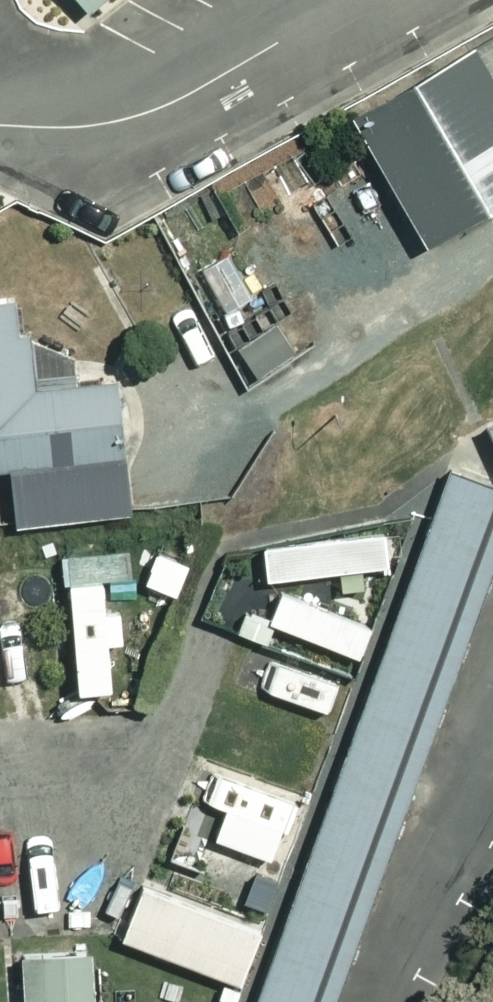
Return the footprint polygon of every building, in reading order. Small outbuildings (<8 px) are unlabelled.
[(346,106),(400,201),(421,238),(492,197),(492,23),(346,106)] [(200,264),(222,306),(248,293),(226,251),(200,264)] [(0,292),(0,464),(4,463),(9,517),(124,507),(112,373),(72,377),(70,349),(26,331),(26,325),(13,326),(10,291),(0,292)] [(281,345),(257,300),(220,320),(244,365),(281,345)] [(481,421),(492,444),(492,415),(481,421)] [(444,462),(249,1001),(329,1001),(492,546),(492,479),(444,462)] [(337,585),(360,582),(358,564),(386,561),(382,527),(258,544),(262,574),(335,565),(337,585)] [(115,605),(99,606),(97,572),(63,574),(69,684),(106,682),(103,637),(117,636),(115,605)] [(263,617),(241,608),(233,627),(263,639),(271,618),(355,651),(367,621),(276,585),(263,617)] [(267,658),(259,683),(326,705),(335,680),(267,658)] [(222,803),(211,834),(267,853),(277,824),(283,826),(292,798),(209,769),(200,796),(222,803)] [(252,870),(241,896),(264,906),(275,879),(252,870)] [(258,925),(137,878),(115,933),(236,980),(258,925)] [(88,944),(15,948),(18,1001),(90,1001),(88,944)] [(212,1001),(233,1001),(238,987),(220,980),(212,1001)]
